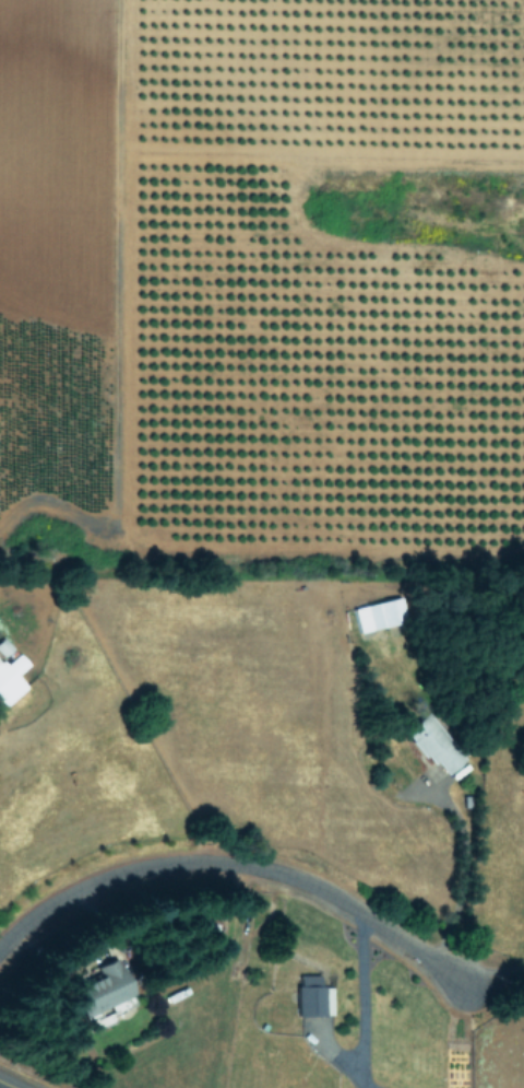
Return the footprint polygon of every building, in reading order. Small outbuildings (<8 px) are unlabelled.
[(353,608),(359,632),(408,619),(401,596),(353,608)] [(14,647),(4,636),(0,640),(0,652),(4,656),(14,647)] [(4,706),(28,686),(17,674),(30,664),(20,652),(5,665),(0,659),(0,700),(4,706)] [(466,760),(430,711),(408,728),(444,776),(466,760)] [(120,957),(97,965),(100,974),(76,982),(83,999),(76,1001),(81,1016),(134,996),(120,957)] [(335,1014),(334,986),(323,986),(322,974),(299,974),(300,1015),(335,1014)]
